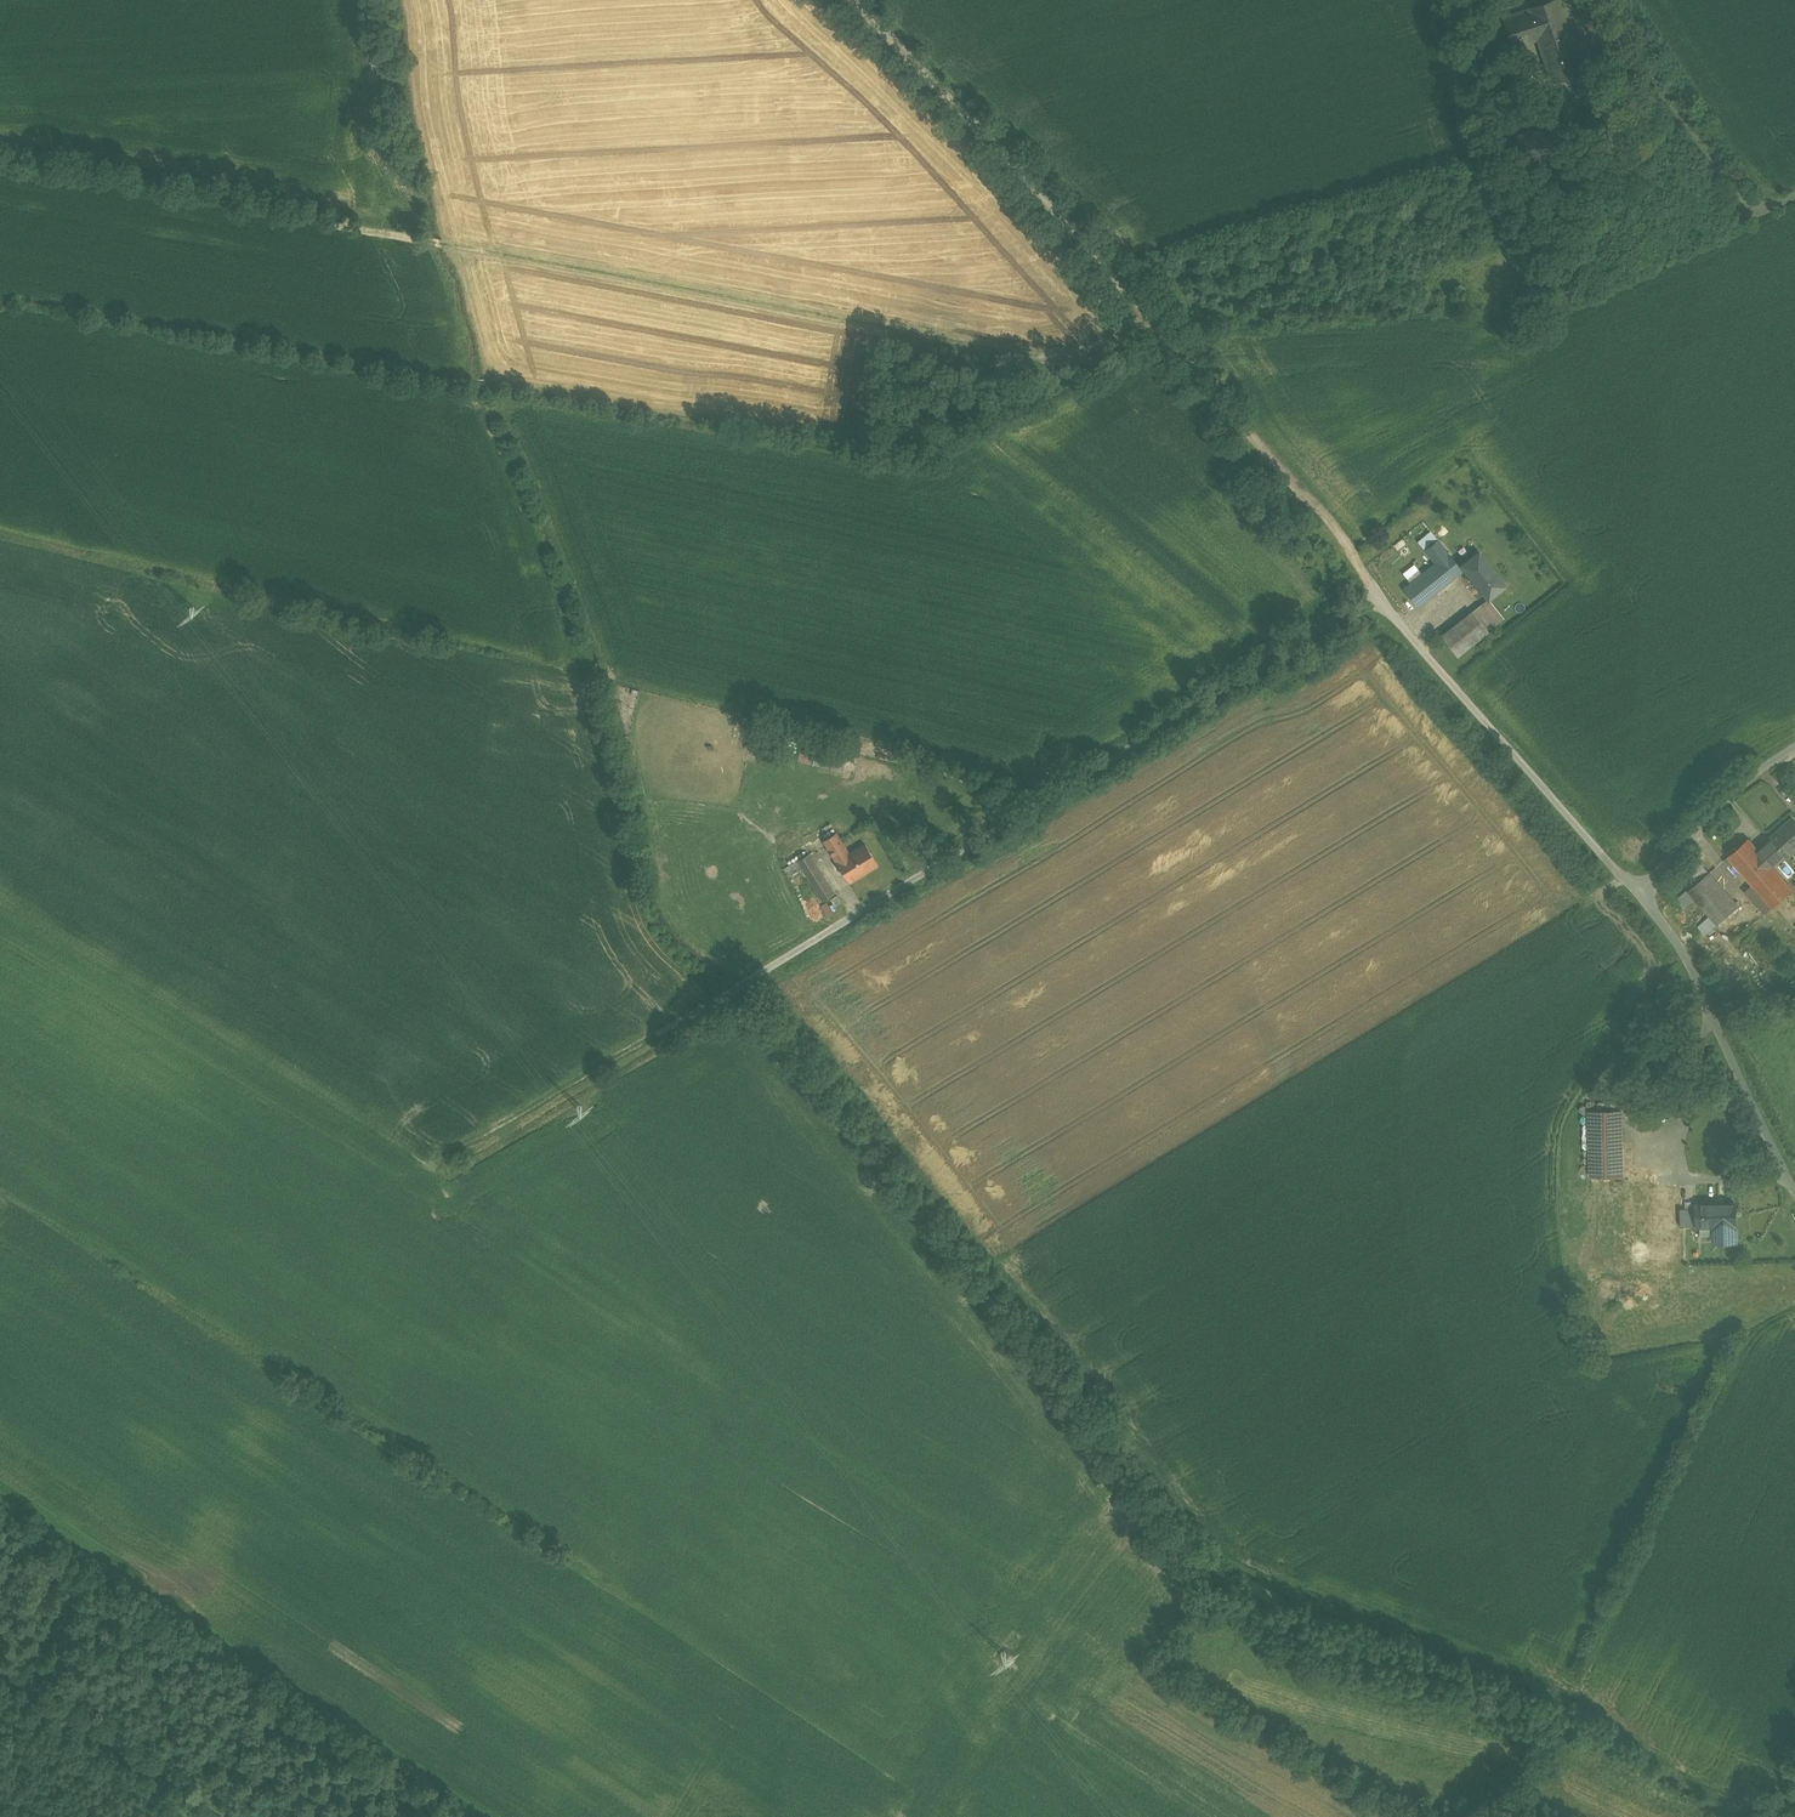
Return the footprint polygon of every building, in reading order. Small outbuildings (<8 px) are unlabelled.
[(1558,0),(1529,10),(1539,39),(1552,81),(1581,72),(1558,0)] [(1529,10),(1505,18),(1514,47),(1539,39),(1529,10)] [(1437,563),(1405,588),(1419,606),(1463,570),(1460,567),(1439,540),(1427,550),(1437,563)] [(1489,564),(1481,571),(1471,558),(1460,567),(1463,570),(1465,569),(1472,578),(1489,599),(1506,585),(1489,564)] [(1497,624),(1482,604),(1473,611),(1489,631),(1497,624)] [(1473,611),(1442,636),(1458,655),(1489,631),(1473,611)] [(1771,839),(1773,841),(1761,851),(1770,862),(1782,851),(1787,857),(1794,850),(1794,820),(1794,819),(1771,839)] [(849,853),(837,832),(824,840),(837,861),(849,854),(849,853)] [(1761,851),(1749,838),(1728,856),(1773,907),(1794,889),(1761,851)] [(878,864),(866,844),(849,854),(837,861),(837,862),(849,882),(878,864)] [(834,894),(810,853),(784,869),(789,876),(803,867),(824,901),(834,894)] [(1739,906),(1710,872),(1689,890),(1718,924),(1739,906)] [(837,895),(832,899),(836,906),(842,903),(837,895)] [(834,914),(827,903),(822,906),(827,915),(829,917),(834,914)] [(822,918),(827,915),(821,906),(816,909),(822,918)] [(1697,925),(1705,935),(1717,926),(1709,916),(1697,925)] [(1621,1097),(1586,1098),(1588,1177),(1623,1176),(1621,1097)] [(1671,1104),(1658,1104),(1658,1116),(1672,1116),(1671,1104)] [(1660,1187),(1623,1188),(1624,1220),(1652,1219),(1654,1264),(1683,1262),(1681,1208),(1681,1186),(1660,1187)] [(1735,1203),(1717,1204),(1717,1203),(1698,1204),(1698,1208),(1681,1208),(1682,1227),(1714,1226),(1715,1242),(1737,1241),(1736,1203),(1735,1203)]
